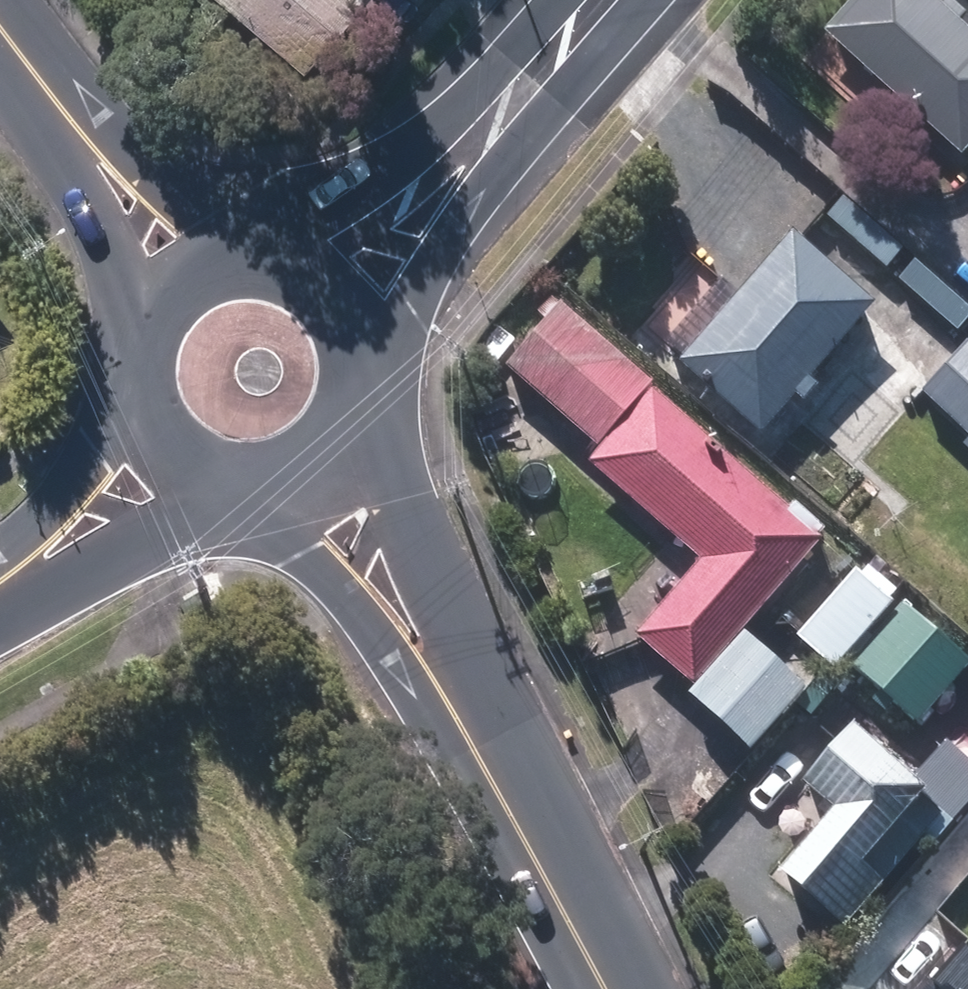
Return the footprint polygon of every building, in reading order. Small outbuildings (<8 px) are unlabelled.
[(308,70),(370,0),(229,0),(308,70)] [(967,156),(967,26),(939,0),(859,0),(829,33),(967,156)] [(685,360),(767,436),(883,304),(801,231),(685,360)] [(661,382),(567,302),(512,366),(604,446),(661,382)] [(967,427),(967,350),(930,388),(967,427)] [(641,635),(699,688),(829,539),(658,388),(595,459),(707,560),(641,635)] [(800,636),(840,672),(900,602),(862,568),(800,636)] [(925,724),(967,673),(967,655),(908,602),(855,664),(925,724)] [(791,874),(852,928),(953,813),(934,797),(938,794),(866,729),(817,784),(848,811),(791,874)] [(927,988),(967,988),(967,942),(927,988)]
